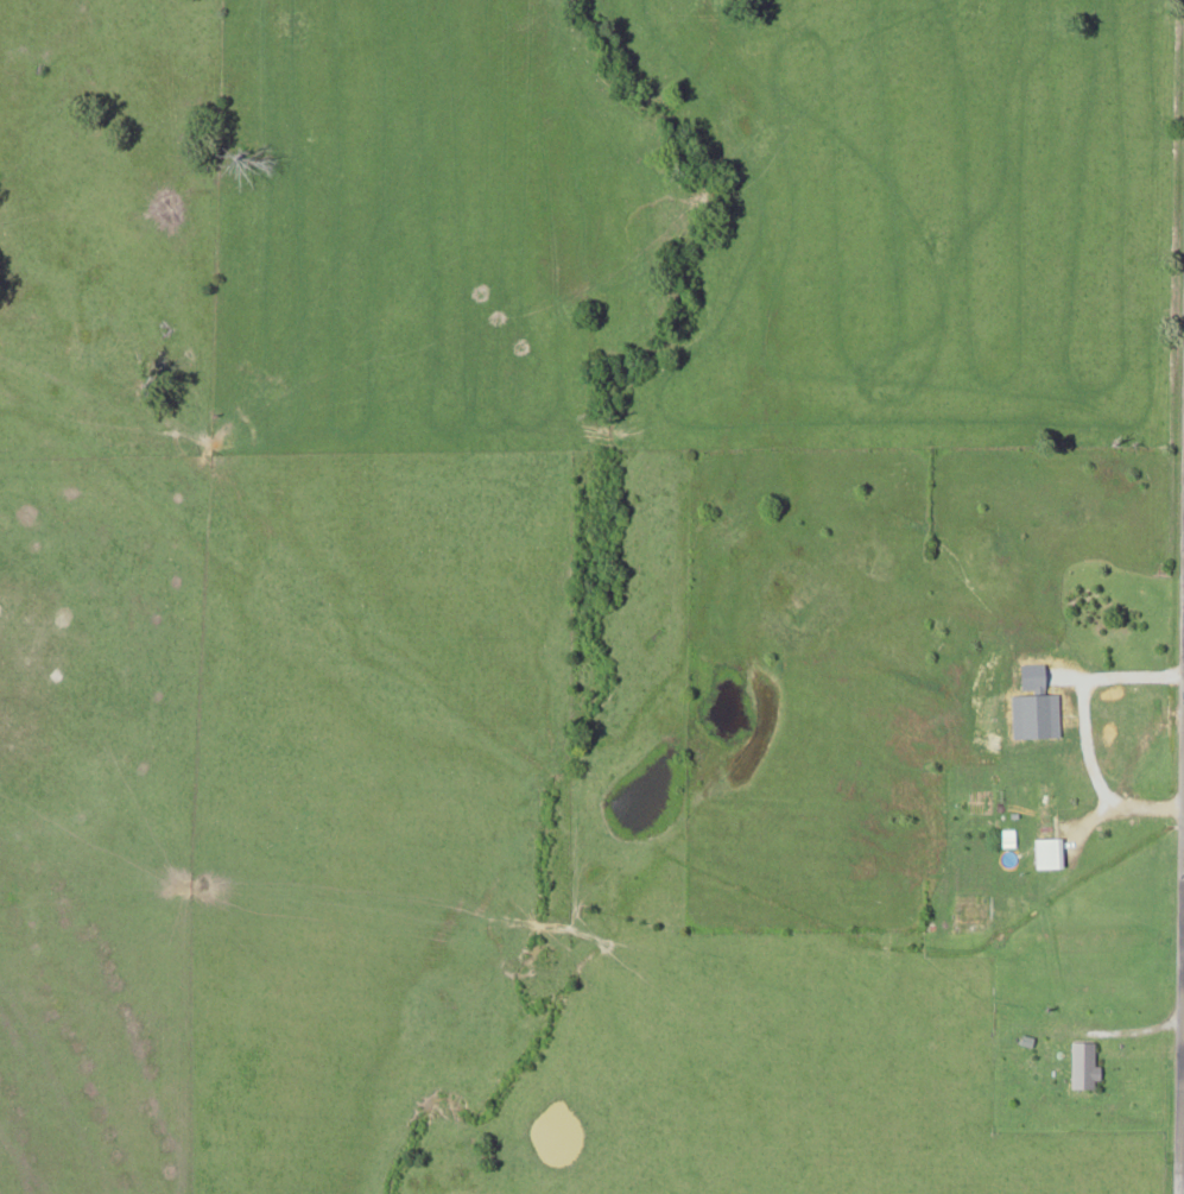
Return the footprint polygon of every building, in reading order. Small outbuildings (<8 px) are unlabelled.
[(1036,813),(1036,868),(1059,868),(1059,813),(1036,813)] [(1097,1040),(1074,1040),(1074,1076),(1097,1076),(1097,1040)]
